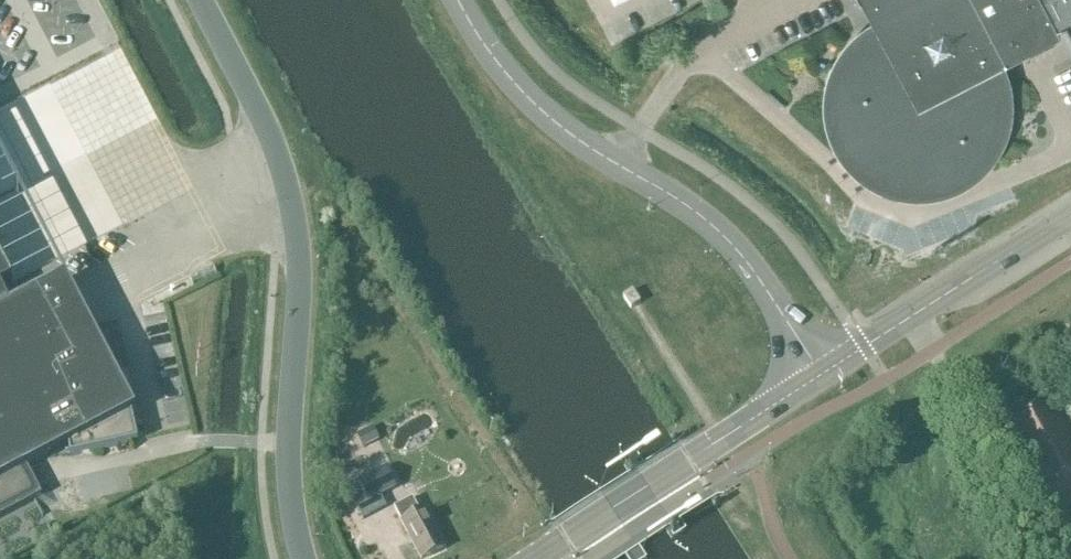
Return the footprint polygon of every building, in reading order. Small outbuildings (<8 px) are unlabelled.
[(705,0),(662,0),(671,17),(705,0)] [(875,24),(861,34),(850,45),(840,59),(833,74),(829,90),(828,107),(831,124),(837,141),(846,156),(858,169),(872,180),(888,187),(906,191),(924,192),(943,188),(960,181),(975,171),(988,157),(997,143),(1003,127),(1006,111),(1006,95),(1003,78),(997,63),(1059,30),(1056,23),(1065,19),(1070,31),(1070,0),(862,0),(875,24)] [(32,495),(21,474),(48,459),(45,454),(67,443),(70,458),(137,443),(118,358),(118,359),(116,352),(122,350),(115,337),(113,338),(112,333),(92,338),(91,337),(89,338),(70,302),(75,299),(66,281),(10,310),(2,293),(14,287),(0,261),(0,512),(32,495)] [(633,292),(623,298),(631,309),(640,304),(633,292)] [(1070,507),(1070,430),(1050,391),(988,425),(1039,520),(1056,511),(1058,514),(1070,507)] [(363,449),(378,441),(373,429),(357,437),(363,449)] [(373,476),(358,484),(368,504),(396,489),(385,470),(373,476)] [(446,548),(426,511),(420,514),(412,500),(394,509),(421,558),(424,558),(446,548)]
